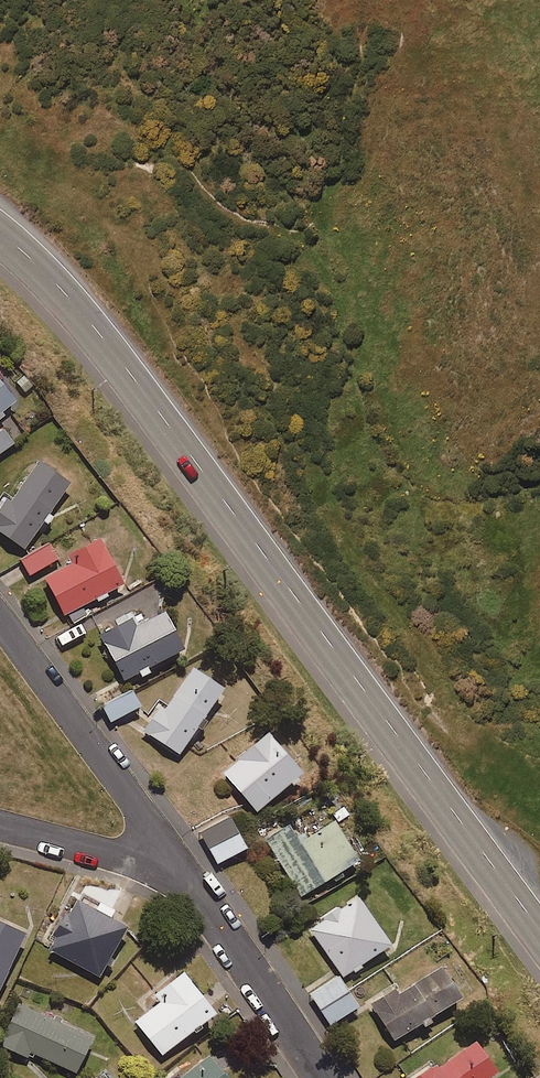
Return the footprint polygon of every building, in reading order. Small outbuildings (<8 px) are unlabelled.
[(3,414),(0,410),(12,400),(0,386),(0,416),(3,414)] [(0,427),(0,451),(12,442),(1,426),(0,427)] [(0,491),(0,534),(21,548),(40,519),(45,522),(50,514),(48,513),(70,481),(35,458),(9,497),(0,491)] [(95,537),(65,554),(69,562),(41,578),(62,614),(91,598),(94,601),(105,595),(103,591),(120,582),(95,537)] [(46,541),(16,559),(26,576),(56,558),(46,541)] [(128,618),(96,635),(121,681),(182,648),(161,608),(131,624),(128,618)] [(155,706),(139,731),(177,756),(221,687),(189,667),(161,709),(155,706)] [(131,690),(99,704),(106,721),(139,706),(131,690)] [(264,733),(220,772),(255,811),(299,772),(264,733)] [(226,817),(197,833),(215,865),(244,848),(226,817)] [(287,824),(264,839),(300,896),(358,860),(332,819),(297,841),(287,824)] [(389,945),(355,895),(308,927),(342,977),(389,945)] [(64,915),(61,913),(49,935),(52,937),(46,950),(97,977),(123,927),(72,900),(64,915)] [(23,933),(0,922),(0,981),(23,933)] [(392,990),(369,1005),(391,1040),(457,998),(438,968),(395,995),(392,990)] [(156,1003),(132,1021),(159,1055),(211,1014),(179,974),(150,996),(156,1003)] [(335,975),(306,995),(328,1026),(356,1007),(335,975)] [(13,1003),(0,1031),(0,1047),(24,1058),(26,1053),(72,1073),(89,1037),(13,1003)] [(413,1077),(485,1077),(494,1072),(473,1042),(434,1068),(432,1065),(413,1077)] [(176,1077),(223,1077),(205,1055),(176,1077)]
